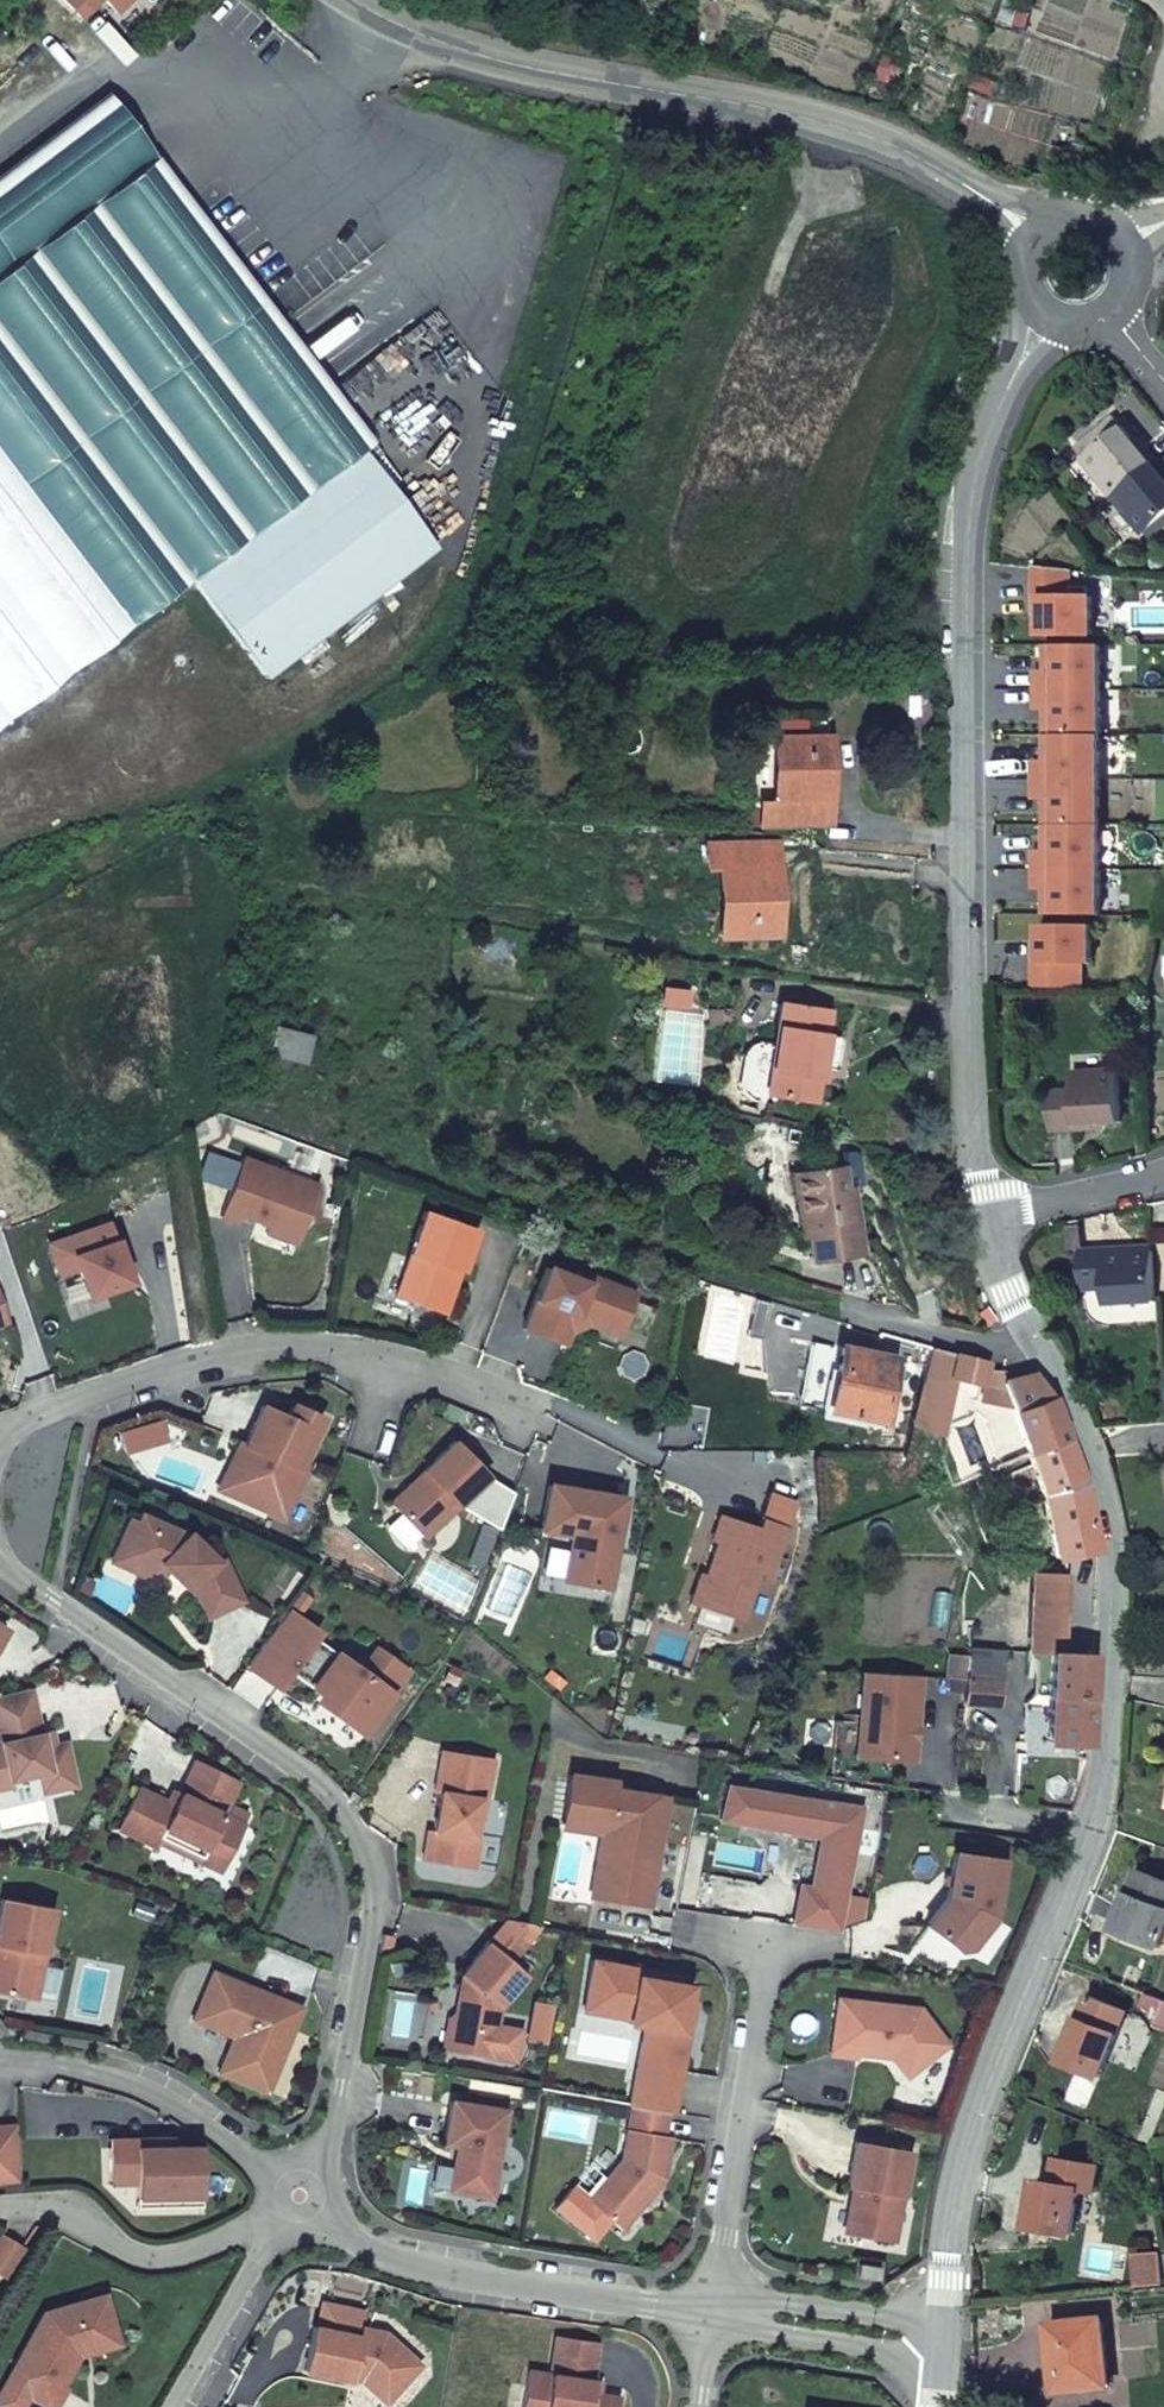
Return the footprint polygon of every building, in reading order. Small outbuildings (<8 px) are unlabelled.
[(105,0),(68,0),(85,18),(105,0)] [(122,10),(133,0),(112,0),(122,10)] [(41,247),(102,201),(162,157),(113,92),(0,176),(0,278),(41,247)] [(162,157),(102,201),(317,486),(366,449),(377,441),(336,387),(286,321),(190,194),(162,157)] [(317,486),(102,201),(41,247),(256,532),(317,486)] [(41,247),(0,278),(0,319),(195,578),(256,532),(41,247)] [(195,578),(0,319),(0,440),(137,622),(195,578)] [(1113,498),(1157,462),(1142,443),(1139,445),(1116,418),(1103,428),(1111,439),(1083,461),(1113,498)] [(1075,451),(1083,461),(1111,439),(1103,428),(1075,451)] [(0,440),(0,567),(76,668),(137,622),(0,440)] [(440,546),(366,449),(317,486),(256,532),(195,578),(269,675),(440,546)] [(1157,462),(1113,498),(1142,535),(1163,518),(1163,470),(1157,462)] [(0,567),(0,702),(11,717),(76,668),(0,567)] [(993,617),(993,686),(1090,685),(1091,720),(1163,719),(1163,635),(1039,639),(1038,615),(1024,616),(1023,602),(1004,603),(1004,616),(993,617)] [(0,702),(0,725),(11,717),(0,702)] [(836,827),(837,731),(775,731),(774,799),(759,799),(759,827),(836,827)] [(1106,789),(1106,851),(1137,852),(1137,790),(1106,789)] [(784,938),(782,838),(706,840),(707,868),(721,868),(723,939),(784,938)] [(692,988),(663,987),(663,1005),(691,1006),(692,988)] [(780,1001),(775,1042),(759,1040),(749,1044),(740,1055),(738,1082),(742,1094),(751,1100),(767,1102),(768,1095),(820,1102),(824,1068),(840,1070),(844,1036),(831,1034),(835,1008),(780,1001)] [(725,1024),(725,1008),(711,1008),(711,1024),(725,1024)] [(277,1025),(269,1053),(309,1064),(316,1035),(277,1025)] [(1120,1072),(1073,1075),(1074,1091),(1050,1092),(1052,1133),(1100,1130),(1099,1124),(1123,1123),(1120,1072)] [(242,1214),(270,1224),(266,1235),(280,1240),(298,1246),(320,1186),(242,1157),(220,1216),(239,1223),(242,1214)] [(852,1188),(849,1168),(841,1169),(845,1189),(852,1188)] [(808,1235),(812,1260),(861,1254),(852,1188),(845,1189),(841,1169),(793,1176),(799,1218),(805,1217),(808,1235)] [(426,1211),(410,1254),(461,1272),(464,1273),(479,1230),(426,1211)] [(805,1217),(799,1218),(802,1236),(808,1235),(805,1217)] [(74,1253),(119,1237),(112,1218),(47,1241),(60,1277),(80,1269),(74,1253)] [(136,1283),(119,1237),(74,1253),(80,1269),(91,1299),(113,1292),(136,1283)] [(1131,1250),(1082,1253),(1084,1294),(1108,1293),(1109,1306),(1156,1303),(1154,1254),(1131,1255),(1131,1250)] [(420,1305),(445,1314),(461,1272),(410,1254),(395,1296),(420,1305)] [(545,1267),(523,1329),(547,1337),(568,1345),(572,1333),(591,1325),(623,1336),(638,1292),(584,1273),(582,1279),(545,1267)] [(10,1326),(0,1296),(0,1330),(10,1326)] [(759,1299),(750,1335),(763,1338),(771,1301),(759,1299)] [(797,1405),(827,1411),(840,1346),(810,1340),(797,1405)] [(871,1352),(840,1346),(827,1411),(889,1423),(901,1358),(871,1352)] [(966,1354),(932,1347),(912,1425),(945,1434),(959,1380),(966,1354)] [(984,1387),(987,1387),(991,1369),(993,1361),(966,1354),(959,1380),(984,1387)] [(1007,1370),(991,1369),(987,1387),(984,1387),(980,1402),(1011,1407),(1002,1380),(1010,1378),(1007,1370)] [(1011,1407),(1013,1412),(1052,1396),(1031,1372),(1010,1378),(1002,1380),(1011,1407)] [(1013,1412),(1029,1455),(1069,1439),(1052,1396),(1013,1412)] [(255,1425),(246,1446),(304,1472),(330,1416),(296,1401),(290,1414),(265,1402),(255,1425)] [(170,1441),(164,1419),(120,1432),(127,1454),(170,1441)] [(475,1458),(455,1438),(422,1470),(461,1509),(494,1477),(475,1458)] [(1069,1439),(1029,1455),(1044,1499),(1086,1484),(1069,1439)] [(304,1472),(246,1446),(240,1443),(218,1492),(285,1522),(307,1473),(304,1472)] [(422,1470),(390,1502),(428,1541),(461,1509),(422,1470)] [(615,1588),(630,1495),(591,1489),(552,1482),(544,1532),(573,1537),(566,1580),(615,1588)] [(1102,1553),(1086,1484),(1044,1499),(1058,1563),(1080,1558),(1096,1554),(1102,1553)] [(763,1517),(792,1527),(801,1501),(772,1492),(763,1517)] [(160,1564),(193,1530),(143,1510),(139,1521),(131,1517),(109,1562),(146,1579),(160,1564)] [(701,1575),(691,1604),(746,1623),(761,1582),(772,1585),(792,1527),(763,1517),(759,1527),(723,1515),(714,1541),(719,1543),(713,1560),(707,1577),(701,1575)] [(227,1559),(193,1530),(160,1564),(177,1580),(192,1594),(227,1559)] [(247,1602),(227,1559),(192,1594),(210,1618),(247,1602)] [(1034,1572),(1031,1649),(1050,1650),(1068,1651),(1071,1574),(1034,1572)] [(294,1674),(319,1639),(325,1632),(290,1607),(246,1666),(277,1689),(281,1692),(294,1674)] [(11,1630),(0,1623),(0,1647),(11,1630)] [(294,1674),(311,1687),(337,1652),(319,1639),(294,1674)] [(378,1644),(363,1665),(402,1692),(417,1671),(378,1644)] [(967,1679),(1004,1681),(1006,1648),(969,1647),(968,1656),(967,1679)] [(337,1652),(311,1687),(321,1694),(316,1701),(340,1718),(369,1738),(402,1692),(363,1665),(339,1648),(337,1652)] [(1096,1652),(1068,1651),(1050,1650),(1048,1694),(1094,1696),(1096,1652)] [(950,1655),(948,1678),(967,1679),(968,1656),(950,1655)] [(919,1763),(925,1676),(863,1673),(860,1723),(858,1759),(919,1763)] [(967,1679),(948,1678),(947,1691),(966,1692),(967,1679)] [(966,1692),(965,1705),(1002,1708),(1004,1681),(967,1679),(966,1692)] [(34,1689),(0,1696),(0,1793),(16,1790),(15,1784),(39,1780),(42,1797),(81,1789),(73,1747),(51,1752),(46,1732),(43,1733),(39,1714),(34,1689)] [(1092,1745),(1094,1696),(1048,1694),(1046,1743),(1069,1744),(1092,1745)] [(833,1758),(858,1759),(860,1723),(835,1721),(833,1758)] [(428,1829),(423,1862),(479,1871),(484,1840),(480,1840),(487,1794),(491,1795),(496,1759),(441,1750),(435,1792),(440,1793),(436,1813),(434,1830),(428,1829)] [(181,1792),(228,1813),(242,1782),(195,1761),(181,1792)] [(562,1829),(601,1835),(592,1900),(623,1904),(654,1909),(671,1794),(619,1787),(620,1779),(571,1771),(562,1829)] [(797,1905),(794,1925),(845,1930),(852,1893),(866,1805),(729,1783),(723,1821),(822,1837),(814,1886),(801,1884),(797,1905)] [(155,1792),(140,1785),(119,1830),(155,1847),(176,1802),(155,1792)] [(228,1813),(181,1792),(176,1802),(155,1847),(202,1868),(225,1818),(228,1813)] [(225,1818),(202,1868),(222,1877),(245,1827),(225,1818)] [(940,1913),(930,1927),(964,1952),(979,1949),(1001,1918),(1010,1860),(959,1851),(951,1899),(940,1913)] [(1163,1934),(1163,1881),(1140,1871),(1116,1932),(1158,1949),(1163,1934)] [(852,1893),(845,1930),(868,1921),(872,1896),(852,1893)] [(57,1909),(2,1898),(0,1907),(0,1948),(48,1957),(57,1909)] [(506,1920),(489,1943),(514,1961),(545,1926),(538,1925),(506,1920)] [(514,1961),(489,1943),(475,1960),(462,1976),(503,2011),(533,1976),(514,1961)] [(14,1996),(40,2000),(48,1957),(0,1948),(0,1993),(14,1996)] [(594,1958),(584,2014),(645,2024),(631,2104),(670,2111),(676,2112),(683,2070),(691,2023),(698,1984),(682,1981),(683,1973),(594,1958)] [(219,2074),(270,2094),(305,2006),(264,1990),(213,1971),(193,2021),(234,2036),(219,2074)] [(503,2011),(462,1976),(455,2012),(448,2017),(443,2051),(520,2064),(525,2029),(501,2024),(503,2011)] [(835,2025),(831,2055),(856,2057),(856,2053),(892,2057),(909,2079),(952,2045),(922,2006),(838,1996),(835,2025)] [(1089,1996),(1062,2064),(1099,2079),(1127,2012),(1089,1996)] [(1163,2031),(1163,2002),(1154,2026),(1163,2031)] [(528,2042),(547,2045),(553,2006),(535,2003),(528,2042)] [(451,2192),(496,2199),(511,2109),(454,2100),(450,2126),(447,2145),(458,2147),(451,2192)] [(621,2160),(588,2198),(615,2222),(623,2229),(666,2179),(670,2159),(674,2138),(665,2137),(670,2111),(631,2104),(621,2160)] [(21,2182),(17,2124),(0,2125),(0,2184),(21,2182)] [(136,2188),(136,2146),(172,2146),(172,2138),(140,2138),(108,2138),(108,2188),(136,2188)] [(844,2234),(899,2245),(917,2151),(856,2139),(852,2163),(847,2187),(853,2188),(844,2234)] [(172,2146),(136,2146),(136,2188),(136,2208),(204,2208),(204,2146),(172,2146)] [(1079,2189),(1035,2181),(1028,2227),(1071,2234),(1079,2189)] [(596,2243),(615,2222),(588,2198),(574,2186),(555,2208),(596,2243)] [(0,2239),(0,2276),(7,2280),(26,2248),(3,2234),(0,2239)] [(1137,2258),(1139,2288),(1162,2286),(1160,2257),(1137,2258)] [(860,2264),(858,2277),(880,2280),(882,2267),(860,2264)] [(0,2390),(0,2406),(26,2406),(31,2400),(45,2406),(59,2406),(62,2402),(70,2390),(66,2387),(82,2359),(124,2346),(109,2293),(45,2310),(0,2390)] [(362,2336),(364,2326),(368,2309),(323,2300),(317,2326),(362,2336)] [(1055,2393),(1109,2388),(1101,2320),(1048,2326),(1055,2393)] [(307,2371),(360,2383),(387,2406),(425,2365),(386,2330),(364,2326),(362,2336),(317,2326),(312,2349),(307,2371)] [(597,2379),(602,2341),(555,2335),(550,2372),(597,2379)] [(550,2372),(527,2369),(522,2406),(545,2406),(550,2372)] [(545,2406),(594,2406),(596,2388),(597,2379),(550,2372),(545,2406)] [(596,2388),(594,2406),(623,2406),(625,2392),(596,2388)]
